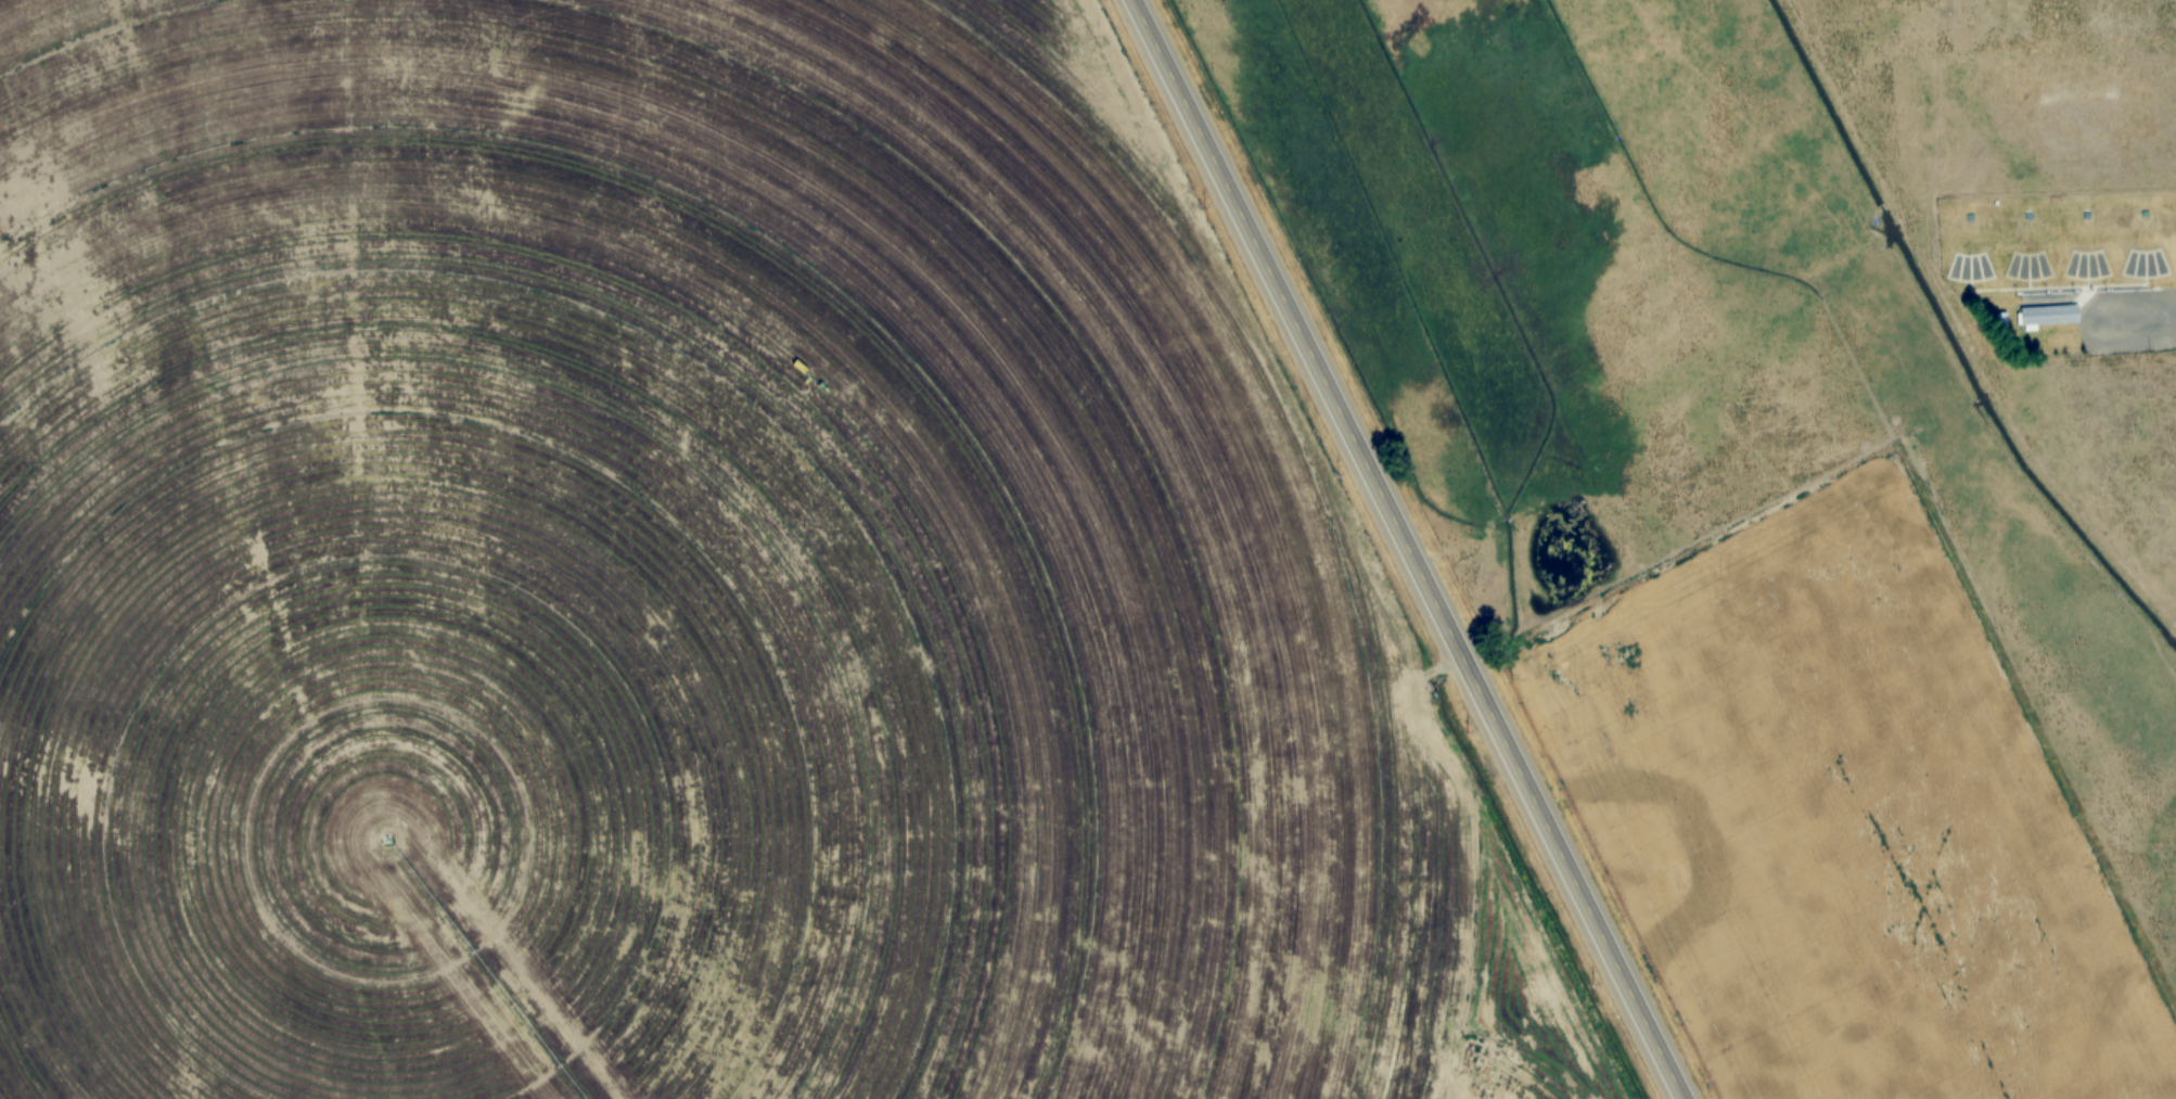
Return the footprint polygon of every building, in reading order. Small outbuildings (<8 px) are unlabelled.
[(2079,324),(2078,306),(2020,307),(2021,325),(2079,324)]
